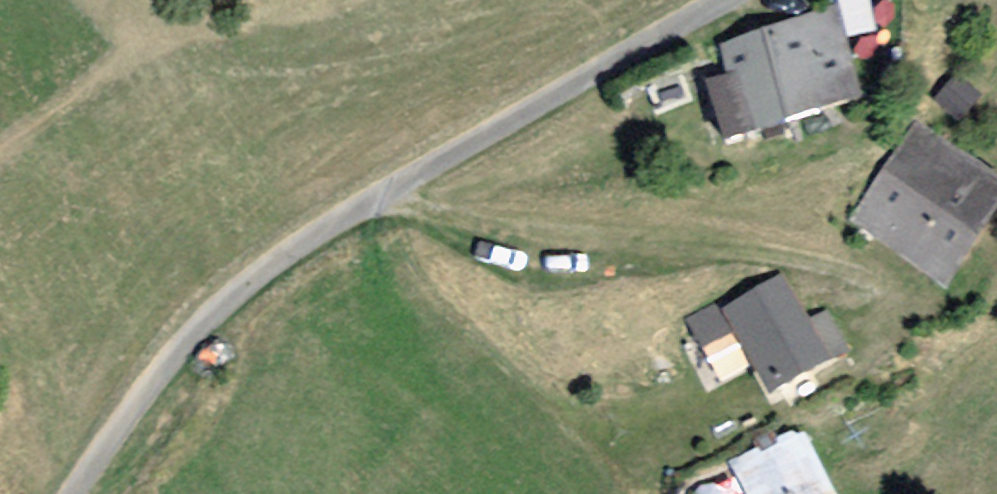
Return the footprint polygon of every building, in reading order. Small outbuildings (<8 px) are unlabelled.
[(870,103),(843,21),(731,57),(739,83),(721,89),(739,146),(870,103)] [(916,133),(857,222),(962,292),(996,239),(996,187),(916,133)] [(813,331),(788,288),(723,325),(717,314),(689,330),(722,386),(760,364),(779,398),(851,356),(830,321),(813,331)] [(807,441),(742,475),(752,493),(836,493),(807,441)]
